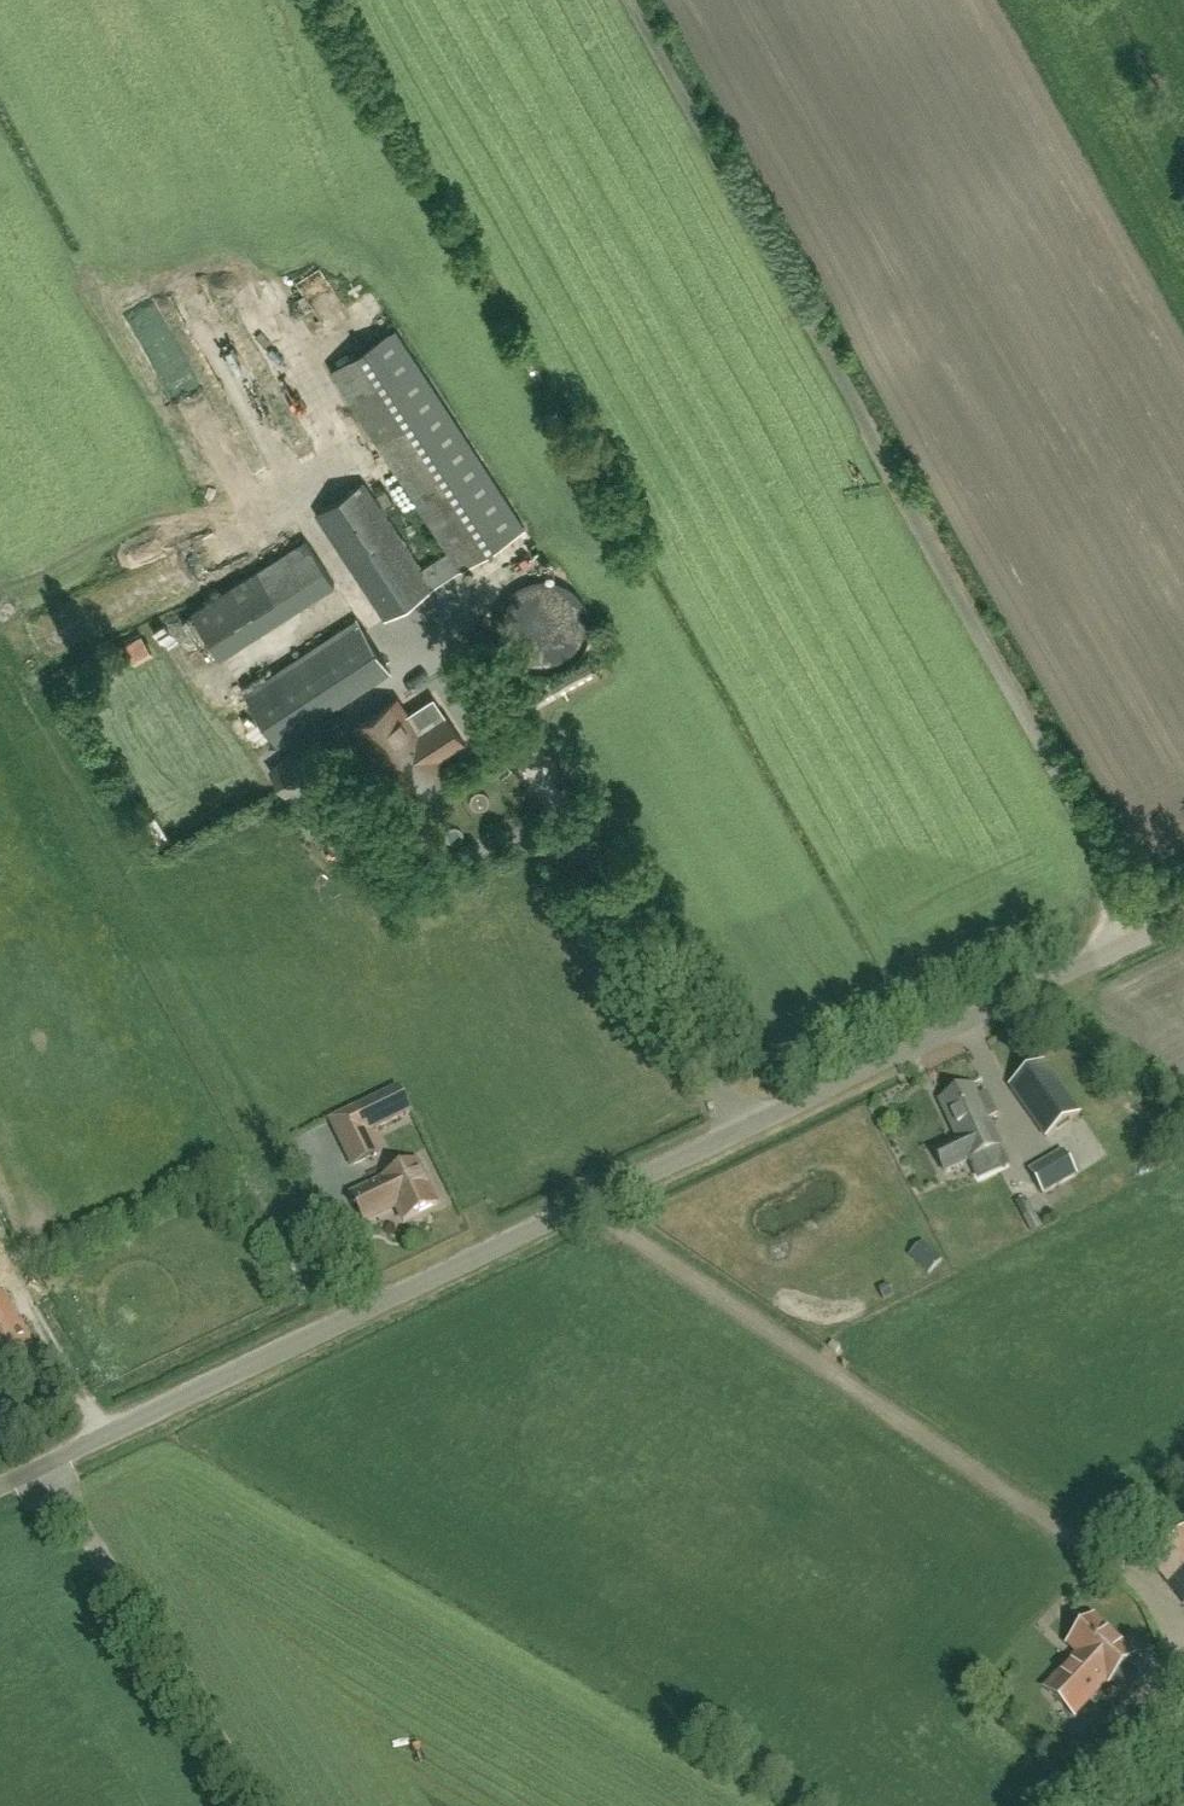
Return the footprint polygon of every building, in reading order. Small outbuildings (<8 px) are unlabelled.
[(395,329),(331,371),(449,550),(421,569),(364,482),(317,513),(386,620),(434,588),(462,569),(462,570),(525,528),(395,329)] [(307,540),(193,612),(220,656),(335,583),(307,540)] [(279,745),(392,670),(358,618),(245,693),(279,745)] [(437,759),(463,742),(447,716),(446,717),(434,699),(409,715),(399,699),(354,728),(403,804),(448,775),(437,759)] [(317,740),(288,759),(271,770),(288,795),(303,785),(311,796),(323,788),(328,785),(320,773),(333,764),(317,740)] [(1044,1064),(1010,1087),(1046,1139),(1080,1115),(1044,1064)] [(945,1172),(969,1161),(969,1162),(1001,1147),(973,1087),(941,1102),(960,1141),(936,1153),(945,1172)] [(398,1088),(357,1108),(370,1134),(411,1114),(398,1088)] [(356,1146),(366,1168),(389,1158),(379,1135),(356,1146)] [(1043,1196),(1078,1175),(1064,1151),(1029,1172),(1043,1196)] [(404,1222),(438,1206),(417,1163),(384,1179),(385,1182),(352,1197),(365,1223),(397,1208),(404,1222)] [(917,1256),(934,1276),(949,1263),(932,1244),(917,1256)] [(36,1364),(29,1349),(32,1348),(21,1326),(18,1328),(3,1297),(0,1299),(0,1382),(36,1364)] [(1152,1562),(1183,1602),(1183,1536),(1152,1562)] [(1108,1682),(1110,1684),(1135,1657),(1095,1620),(1070,1647),(1080,1657),(1047,1692),(1075,1718),(1108,1682)]
